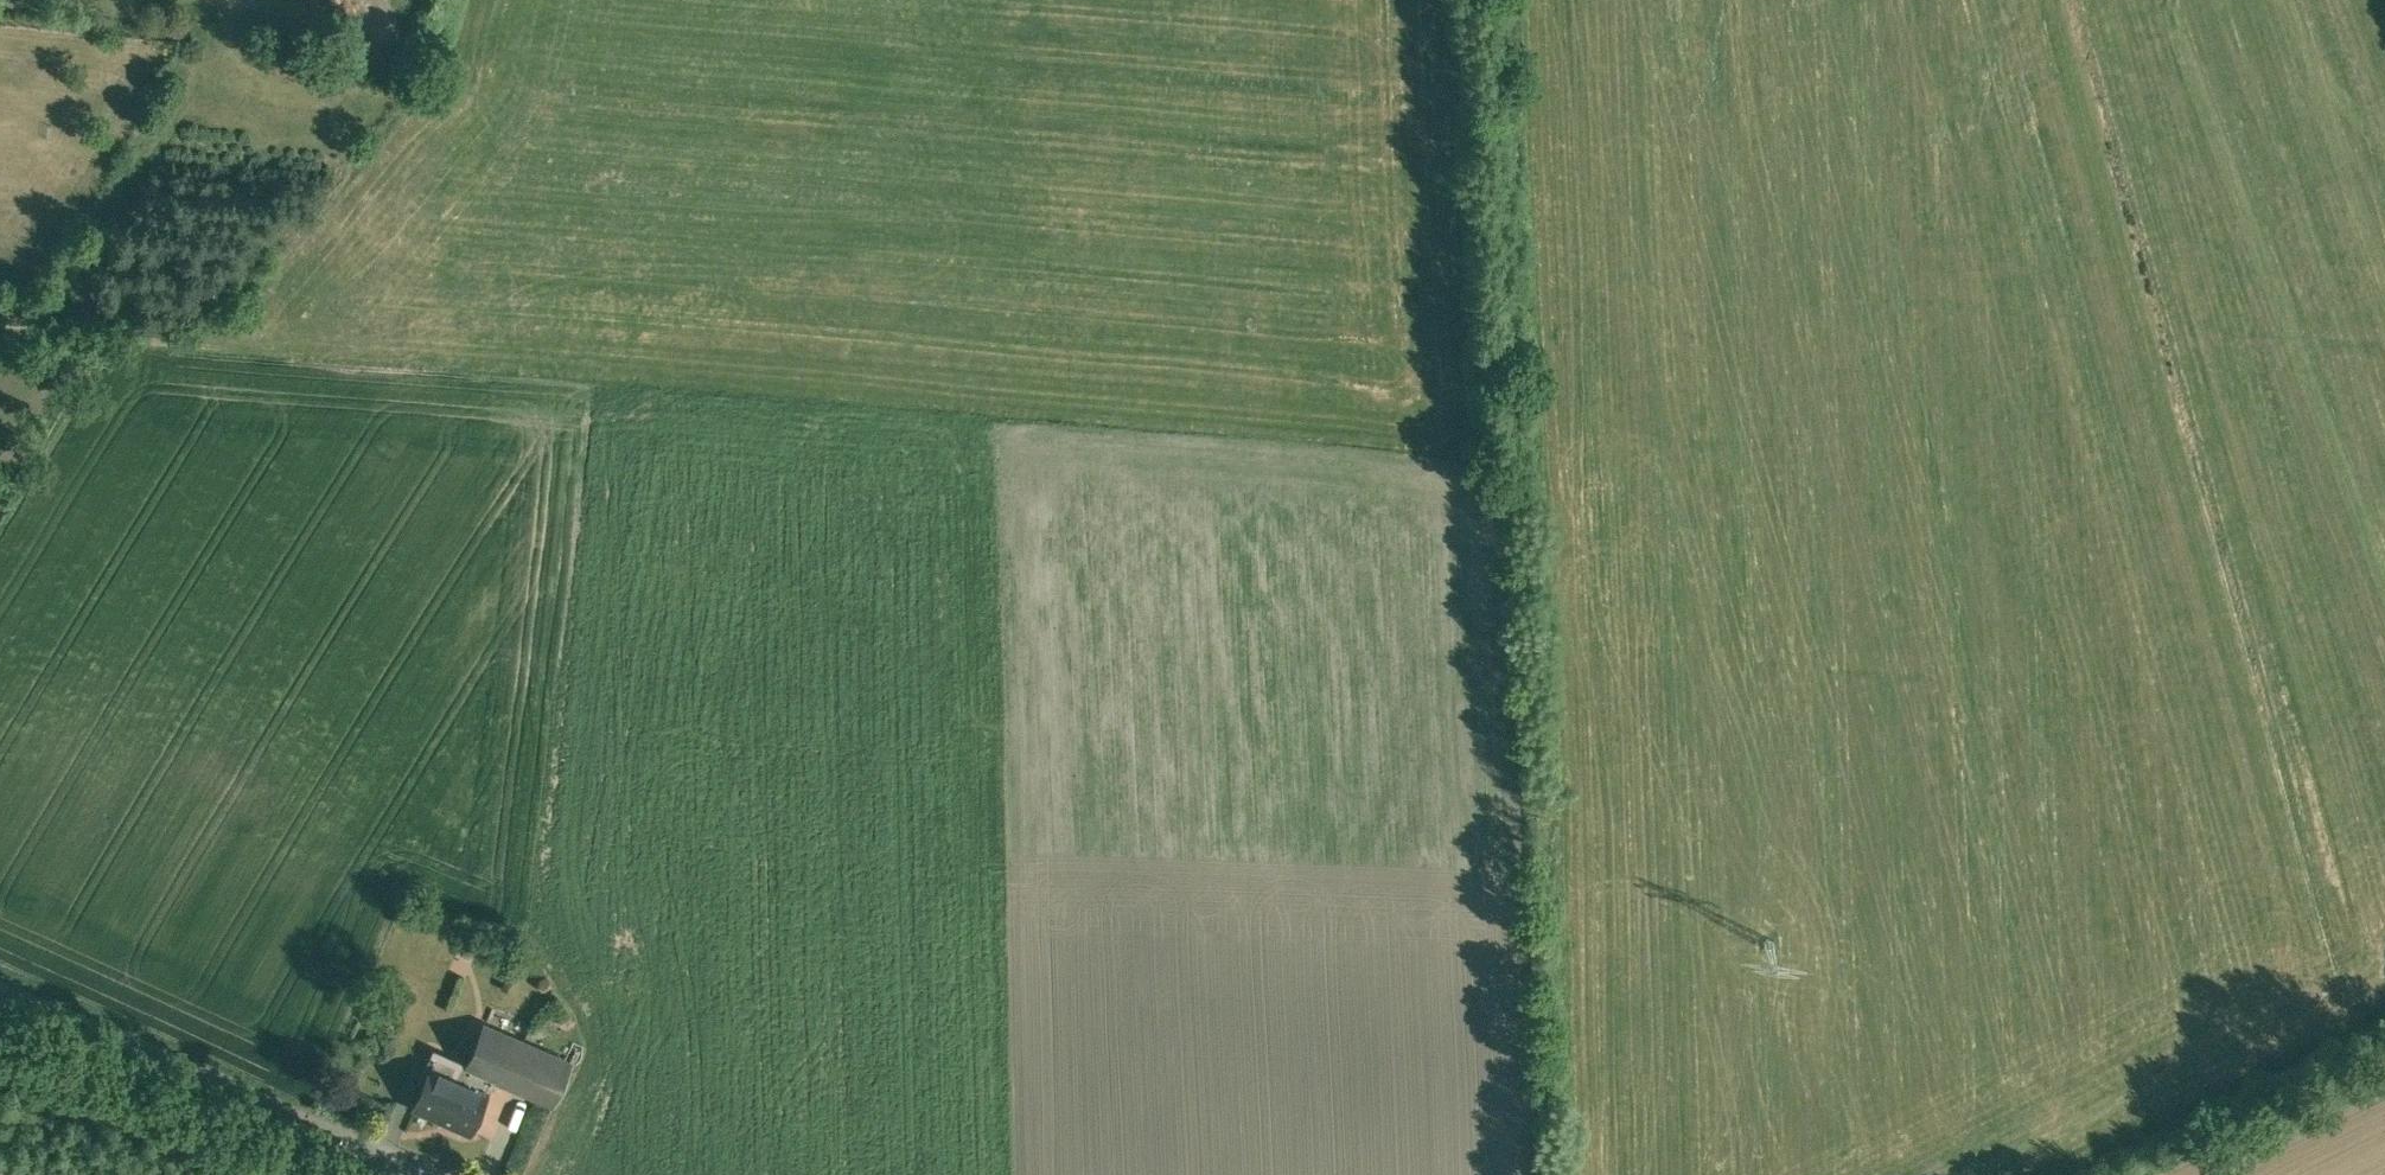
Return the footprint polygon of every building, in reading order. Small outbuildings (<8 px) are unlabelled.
[(543,1049),(486,1024),(468,1066),(469,1066),(494,1077),(525,1090),(543,1049)] [(573,1062),(543,1049),(525,1090),(555,1103),(573,1062)] [(463,1080),(432,1067),(415,1105),(471,1130),(488,1091),(487,1091),(494,1077),(469,1066),(463,1080)]
